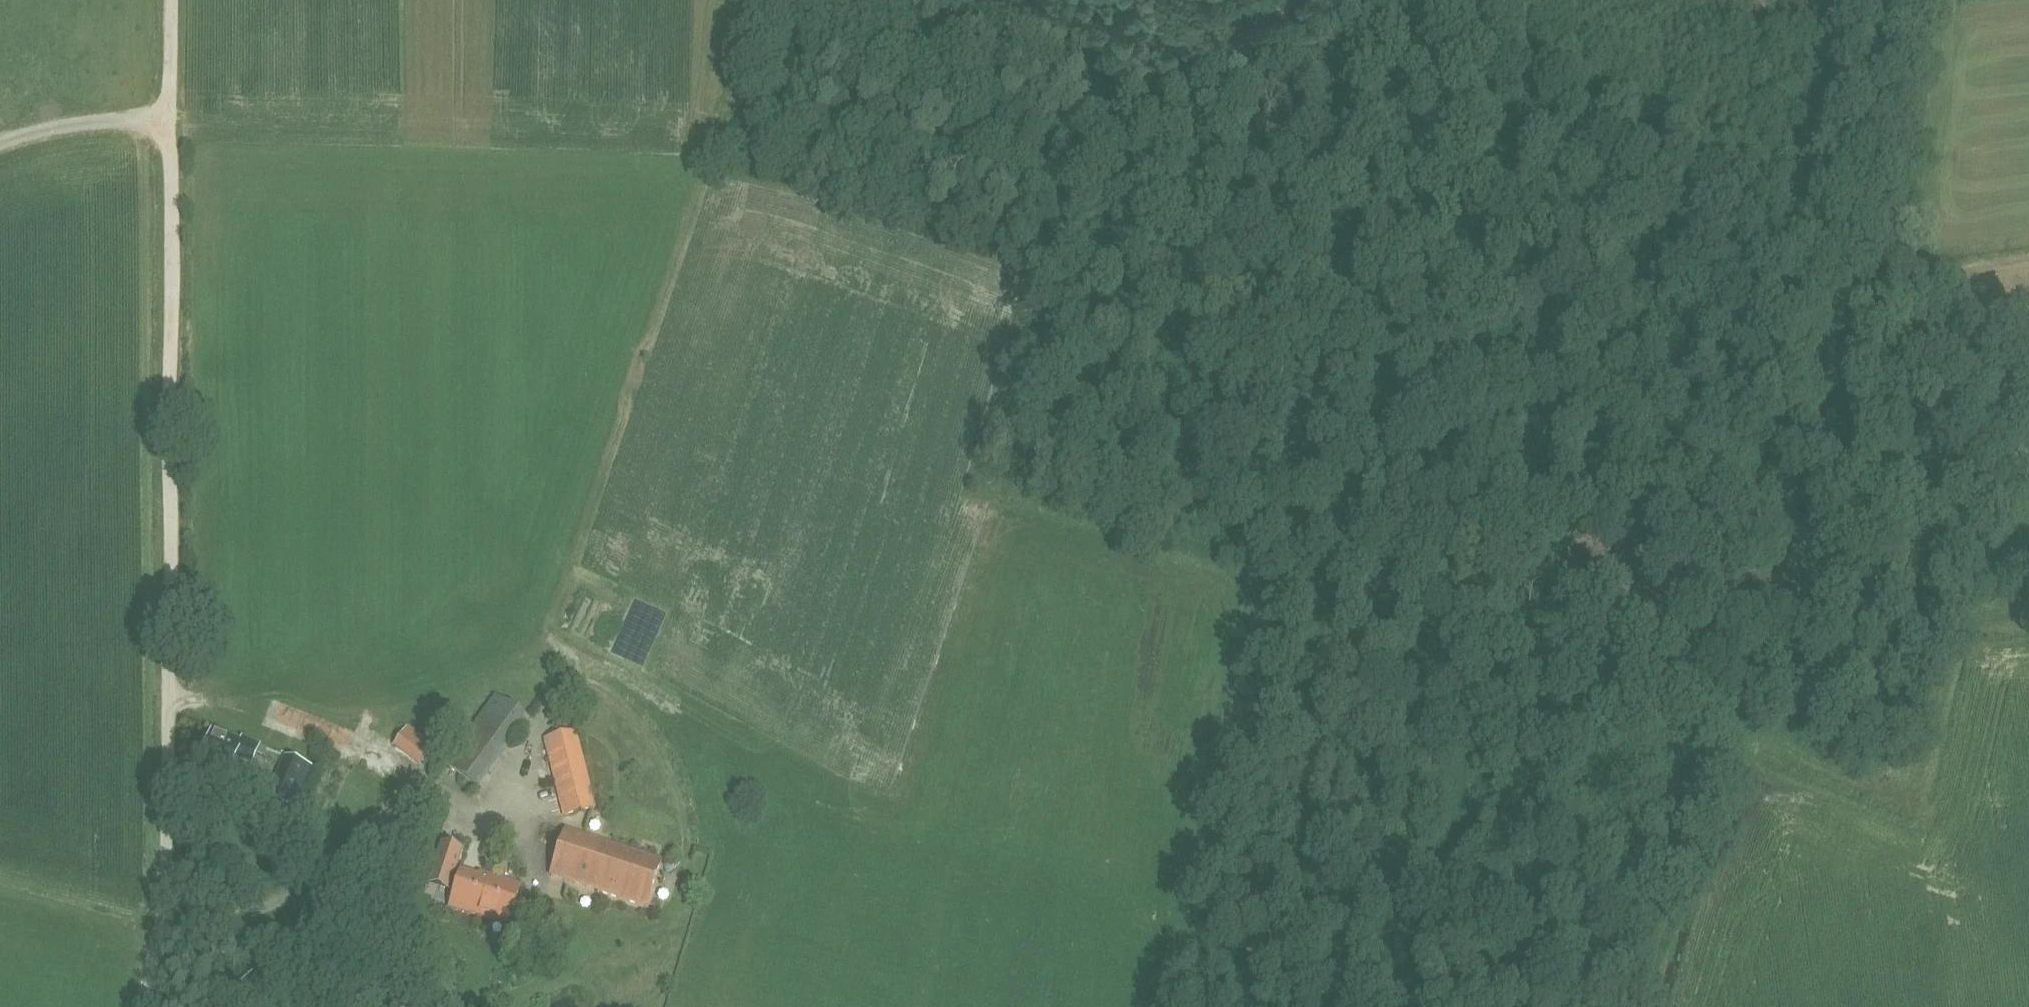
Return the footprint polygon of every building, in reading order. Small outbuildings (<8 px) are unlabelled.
[(529,720),(496,695),(486,708),(520,733),(529,720)] [(419,765),(423,760),(433,747),(406,728),(393,745),(419,765)] [(596,808),(576,730),(544,738),(563,817),(596,808)] [(200,760),(230,772),(235,760),(251,767),(259,746),(242,739),(240,743),(212,731),(209,738),(207,737),(204,739),(201,746),(202,749),(204,750),(200,760)] [(316,768),(284,755),(266,798),(297,812),(316,768)] [(302,801),(299,807),(305,810),(308,803),(302,801)] [(646,908),(662,860),(566,829),(551,877),(646,908)] [(467,912),(492,919),(490,924),(504,928),(506,924),(508,925),(520,886),(480,874),(479,877),(456,870),(463,849),(440,841),(426,883),(449,891),(450,887),(456,889),(451,902),(469,908),(467,912)]
